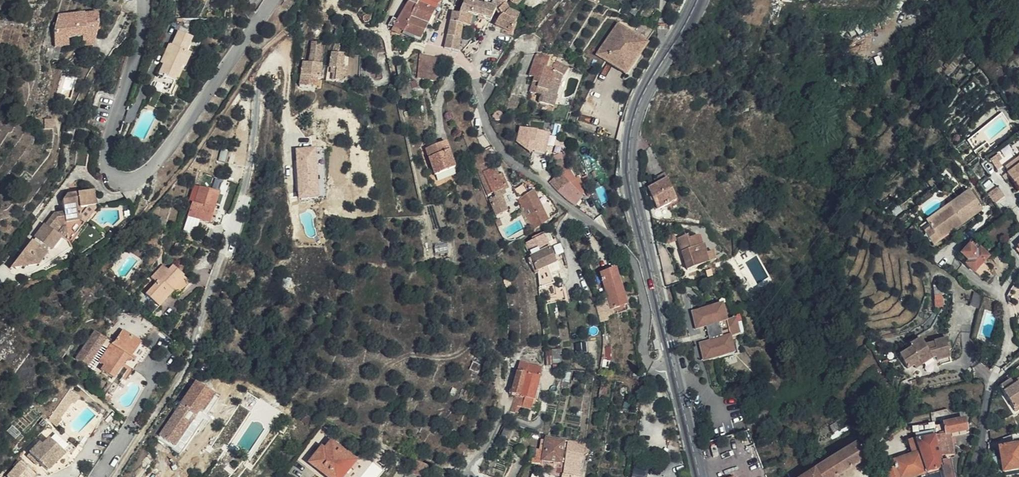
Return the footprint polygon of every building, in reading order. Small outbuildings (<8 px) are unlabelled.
[(292,0),(284,0),(281,5),(288,10),(294,1),(292,0)] [(429,26),(441,1),(438,0),(420,0),(416,7),(411,18),(429,26)] [(491,22),(495,11),(496,8),(489,7),(484,6),(483,7),(477,4),(476,3),(464,0),(463,1),(460,11),(471,15),(473,15),(490,21),(491,22)] [(498,10),(505,3),(497,0),(492,0),(489,7),(496,8),(497,9),(498,10)] [(421,40),(421,41),(429,26),(411,18),(416,7),(407,2),(401,12),(397,20),(393,26),(398,29),(419,40),(421,40)] [(501,16),(516,23),(518,17),(518,16),(512,13),(509,11),(506,4),(505,3),(498,10),(501,16)] [(83,43),(93,43),(93,23),(86,11),(57,12),(54,27),(55,43),(68,43),(68,36),(82,35),(83,43)] [(471,15),(460,11),(459,14),(452,11),(444,47),(458,51),(462,36),(464,25),(471,27),(473,15),(471,15)] [(322,28),(326,15),(320,12),(315,26),(322,28)] [(497,23),(495,25),(512,33),(516,23),(501,16),(500,19),(497,23)] [(389,24),(393,26),(397,20),(392,17),(389,24)] [(645,43),(653,31),(639,25),(636,29),(622,19),(597,54),(626,75),(647,45),(645,43)] [(163,63),(159,74),(175,81),(182,67),(185,68),(192,54),(186,51),(183,50),(186,43),(189,45),(193,37),(178,31),(172,44),(169,43),(162,58),(165,59),(163,63)] [(311,62),(321,63),(323,43),(313,42),(311,62)] [(333,53),(330,66),(338,67),(337,79),(349,80),(350,65),(345,65),(346,54),(333,53)] [(564,76),(568,68),(556,61),(550,69),(546,67),(549,57),(536,53),(529,75),(534,76),(530,91),(540,95),(539,101),(554,106),(557,95),(557,94),(562,76),(564,76)] [(430,55),(422,54),(421,55),(421,64),(430,65),(430,55)] [(322,77),(324,63),(321,63),(311,62),(305,61),(303,74),(319,76),(322,77)] [(420,73),(429,73),(430,65),(421,64),(420,73)] [(318,86),(319,76),(303,74),(302,84),(318,86)] [(506,106),(517,110),(520,99),(510,95),(506,106)] [(520,125),(515,145),(546,152),(551,132),(520,125)] [(490,138),(482,141),(486,154),(485,155),(486,158),(499,151),(493,144),(490,138)] [(456,169),(449,143),(429,148),(436,174),(456,169)] [(324,147),(297,147),(298,199),(326,198),(324,147)] [(473,160),(485,155),(482,148),(469,153),(473,160)] [(219,160),(225,161),(228,151),(222,149),(219,160)] [(486,158),(485,155),(473,160),(474,164),(475,163),(476,163),(476,162),(486,158)] [(1004,168),(1008,172),(1006,174),(1018,191),(1018,157),(1004,168)] [(476,163),(475,163),(486,192),(492,190),(494,194),(487,197),(495,214),(507,209),(497,188),(502,186),(501,185),(506,183),(501,171),(496,173),(493,165),(489,167),(486,158),(476,162),(476,163)] [(562,175),(553,184),(553,185),(557,190),(573,204),(575,206),(582,197),(579,194),(582,190),(580,187),(583,185),(578,177),(576,179),(571,171),(563,176),(562,175)] [(658,183),(666,179),(664,174),(656,178),(658,183)] [(530,183),(527,185),(530,192),(535,190),(543,208),(556,203),(554,198),(549,197),(547,195),(545,193),(543,189),(543,187),(539,183),(531,179),(530,183)] [(676,202),(666,179),(658,183),(647,188),(657,210),(676,202)] [(535,227),(537,226),(548,219),(543,208),(535,190),(530,192),(527,185),(519,188),(535,227)] [(214,210),(219,193),(199,186),(194,202),(192,202),(187,215),(210,223),(214,210)] [(998,187),(988,194),(995,203),(1005,196),(998,187)] [(95,206),(93,191),(78,192),(78,195),(71,196),(71,193),(68,194),(63,199),(64,211),(54,212),(45,223),(34,236),(37,239),(35,242),(32,240),(17,259),(24,264),(40,262),(48,253),(44,249),(46,246),(51,250),(62,237),(58,234),(62,228),(67,227),(66,222),(81,220),(79,208),(95,206)] [(967,191),(925,222),(929,228),(923,233),(933,246),(981,210),(967,191)] [(96,209),(95,206),(79,208),(81,220),(66,222),(67,227),(62,228),(58,234),(62,237),(69,242),(96,209)] [(166,223),(166,221),(166,220),(165,218),(164,217),(162,216),(161,216),(159,217),(158,218),(157,220),(157,222),(157,223),(158,225),(160,225),(162,226),(163,225),(165,224),(166,223)] [(925,222),(918,227),(923,233),(929,228),(925,222)] [(544,235),(528,241),(531,249),(547,243),(544,235)] [(687,269),(709,262),(706,253),(703,244),(702,244),(699,245),(697,236),(696,236),(688,238),(687,235),(677,239),(687,269)] [(998,247),(992,241),(988,246),(993,251),(998,247)] [(547,243),(531,249),(534,255),(532,256),(537,269),(554,262),(551,255),(554,254),(552,248),(549,249),(547,243)] [(958,259),(973,273),(983,263),(987,259),(978,250),(975,252),(972,250),(974,247),(971,244),(958,259)] [(203,257),(203,256),(203,254),(202,252),(201,251),(199,251),(197,251),(196,251),(194,253),(194,254),(194,256),(194,258),(195,259),(197,260),(199,260),(201,260),(202,259),(203,257)] [(706,253),(709,262),(715,261),(713,252),(706,253)] [(24,264),(17,259),(10,268),(27,266),(24,264)] [(983,263),(973,273),(981,280),(990,270),(983,263)] [(183,276),(172,265),(167,269),(163,265),(151,277),(156,282),(145,293),(159,306),(173,291),(171,289),(183,276)] [(627,305),(622,286),(620,286),(615,269),(596,275),(607,311),(627,305)] [(192,283),(183,276),(171,289),(173,291),(179,297),(192,283)] [(281,286),(288,288),(290,279),(284,277),(281,286)] [(974,312),(980,301),(974,297),(968,309),(974,312)] [(126,312),(132,304),(127,300),(120,307),(126,312)] [(692,312),(696,329),(705,327),(709,341),(699,344),(703,361),(704,361),(734,353),(730,336),(739,334),(735,319),(726,321),(722,305),(692,312)] [(104,331),(111,322),(107,318),(99,327),(104,331)] [(138,329),(143,332),(147,330),(149,331),(151,328),(143,322),(138,329)] [(868,334),(882,331),(880,322),(867,325),(868,334)] [(141,342),(122,330),(111,346),(109,350),(101,361),(106,364),(102,370),(114,378),(125,362),(135,369),(140,361),(143,363),(152,349),(141,342)] [(107,339),(94,331),(76,358),(88,367),(102,345),(105,342),(107,339)] [(895,342),(894,336),(880,340),(882,346),(895,342)] [(899,356),(908,369),(913,365),(913,364),(918,361),(921,365),(932,358),(936,358),(936,361),(950,357),(949,351),(951,350),(948,339),(924,345),(921,339),(910,346),(911,348),(899,356)] [(105,342),(102,345),(109,350),(111,346),(105,342)] [(479,372),(482,363),(474,361),(471,369),(479,372)] [(513,394),(516,395),(521,396),(530,365),(522,363),(513,394)] [(533,410),(543,369),(530,365),(521,396),(516,395),(514,405),(518,406),(533,410)] [(1013,384),(1011,380),(1000,388),(1014,410),(1018,406),(1018,380),(1013,384)] [(204,412),(216,394),(196,382),(161,435),(177,445),(200,410),(204,412)] [(159,438),(175,449),(183,454),(220,397),(216,394),(204,412),(200,410),(177,445),(161,435),(159,438)] [(48,396),(42,402),(46,406),(52,401),(48,396)] [(45,419),(41,424),(45,428),(49,422),(45,419)] [(937,450),(939,458),(949,456),(954,455),(952,445),(956,445),(953,434),(966,432),(963,420),(944,424),(946,435),(935,437),(937,450)] [(943,421),(931,423),(933,430),(935,437),(946,435),(944,424),(943,421)] [(933,430),(931,423),(913,427),(915,434),(933,430)] [(916,441),(935,437),(933,430),(915,434),(916,441)] [(917,445),(919,454),(920,453),(937,450),(935,437),(916,441),(913,442),(914,446),(917,445)] [(48,471),(65,455),(51,439),(44,445),(41,443),(29,455),(34,461),(36,458),(41,463),(48,471)] [(546,452),(544,462),(561,465),(564,445),(563,445),(547,441),(546,452)] [(355,462),(330,443),(325,447),(323,449),(321,448),(312,459),(323,467),(319,472),(325,476),(344,476),(355,462)] [(999,449),(1003,472),(1018,469),(1018,445),(999,449)] [(864,460),(862,457),(855,446),(823,466),(805,476),(837,476),(864,460)] [(538,450),(535,463),(543,465),(544,462),(546,452),(541,451),(538,450)] [(924,474),(942,469),(941,463),(939,458),(937,450),(920,453),(919,454),(924,474)] [(919,454),(894,461),(896,469),(888,472),(889,476),(914,476),(920,475),(924,474),(919,454)] [(567,456),(563,476),(566,476),(570,476),(573,463),(572,463),(573,457),(567,456)] [(323,467),(312,459),(309,463),(319,472),(323,467)] [(425,475),(430,464),(418,459),(412,471),(425,475)] [(19,461),(15,476),(12,474),(11,476),(36,476),(37,476),(19,461)] [(355,462),(344,476),(349,476),(358,465),(355,462)] [(490,476),(503,476),(507,467),(496,463),(490,476)] [(648,469),(635,466),(633,476),(647,476),(648,469)] [(943,472),(944,476),(954,476),(951,467),(942,469),(943,472)]
